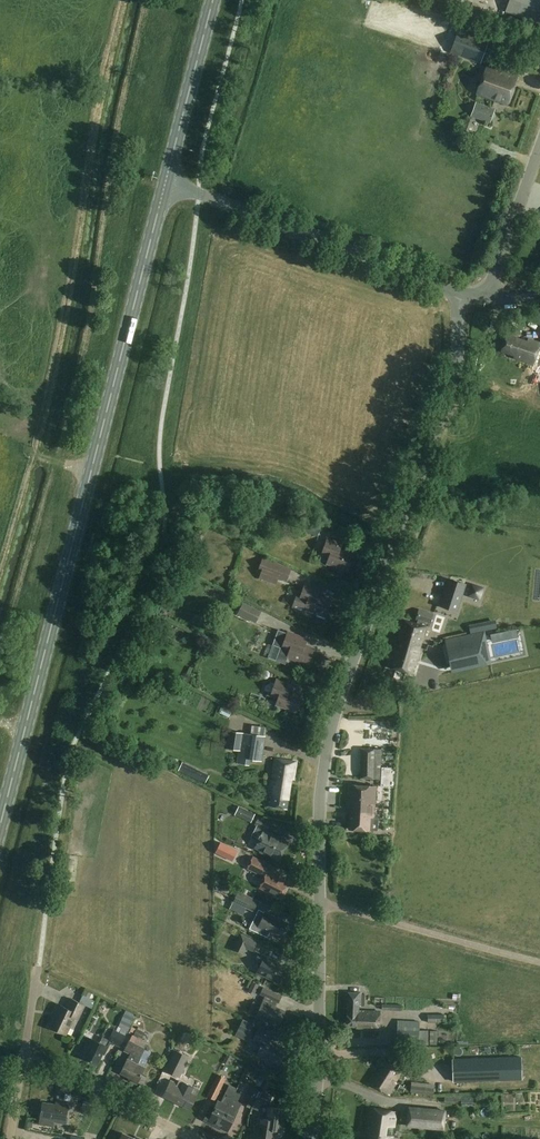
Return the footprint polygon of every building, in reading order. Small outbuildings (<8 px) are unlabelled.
[(505,11),(539,23),(539,20),(539,0),(509,0),(505,11)] [(488,42),(458,32),(451,53),(481,63),(488,42)] [(518,77),(487,65),(476,94),(507,105),(518,77)] [(496,109),(476,102),(471,117),(491,124),(496,109)] [(506,335),(501,351),(515,356),(514,358),(534,364),(539,344),(539,343),(527,339),(527,342),(506,335)] [(321,528),(300,520),(296,528),(318,537),(321,528)] [(342,543),(327,538),(322,554),(329,557),(327,563),(348,571),(353,555),(339,550),(342,543)] [(291,569),(263,557),(258,571),(261,572),(259,578),(277,585),(279,578),(286,581),(291,569)] [(466,584),(449,579),(440,607),(458,612),(466,584)] [(319,589),(305,584),(301,596),(297,594),(292,607),(304,611),(305,609),(317,613),(316,616),(324,619),(331,600),(317,595),(319,589)] [(244,602),(238,614),(257,623),(262,611),(244,602)] [(405,620),(398,642),(399,642),(420,648),(420,647),(426,627),(405,620)] [(279,631),(274,646),(281,648),(278,658),(276,661),(286,664),(287,661),(288,657),(308,664),(314,648),(300,643),(302,637),(288,632),(287,634),(279,631)] [(493,670),(485,631),(445,639),(453,679),(493,670)] [(399,642),(398,642),(397,644),(393,643),(392,648),(394,649),(393,654),(392,653),(388,666),(414,674),(422,648),(420,647),(420,648),(399,642)] [(291,685),(276,679),(271,695),(278,698),(276,704),(297,712),(303,696),(289,691),(291,685)] [(266,727),(253,726),(252,734),(241,733),(238,757),(262,760),(266,727)] [(382,749),(361,748),(360,778),(381,779),(382,749)] [(297,761),(276,758),(269,806),(287,808),(291,779),(294,779),(297,761)] [(376,786),(348,785),(347,807),(350,807),(349,829),(370,830),(371,817),(375,817),(376,786)] [(255,814),(238,807),(234,815),(252,823),(255,814)] [(270,824),(258,818),(255,824),(257,825),(251,837),(258,841),(255,848),(279,859),(288,842),(266,831),(270,824)] [(219,853),(232,858),(235,849),(222,844),(219,853)] [(276,868),(253,857),(247,868),(265,877),(259,887),(280,898),(288,882),(272,874),(276,868)] [(259,901),(223,883),(219,892),(233,899),(233,901),(253,912),(259,901)] [(287,923),(259,909),(256,915),(250,928),(268,937),(268,936),(270,932),(280,937),(287,923)] [(258,942),(241,934),(234,949),(244,954),(246,949),(253,952),(258,942)] [(275,961),(259,953),(256,959),(262,962),(257,972),(279,983),(286,968),(274,962),(275,961)] [(245,978),(242,986),(252,990),(255,982),(245,978)] [(282,996),(264,987),(260,994),(266,996),(256,1016),(278,1026),(285,1011),(275,1006),(277,1002),(279,1002),(282,996)] [(99,996),(86,990),(80,1002),(72,999),(67,1008),(59,1004),(55,1013),(56,1014),(50,1027),(66,1035),(74,1017),(78,1019),(85,1005),(93,1009),(99,996)] [(348,992),(347,1010),(359,1011),(359,1005),(364,1005),(365,993),(348,992)] [(381,1012),(359,1011),(347,1010),(347,1027),(360,1027),(360,1029),(380,1030),(381,1012)] [(133,1028),(137,1016),(128,1013),(124,1025),(133,1028)] [(444,1023),(444,1014),(428,1014),(428,1023),(444,1023)] [(254,1025),(243,1020),(238,1030),(249,1035),(254,1025)] [(420,1021),(398,1021),(397,1045),(429,1046),(430,1030),(420,1030),(420,1021)] [(272,1034),(259,1027),(253,1041),(262,1045),(258,1054),(279,1064),(286,1049),(269,1041),(272,1034)] [(125,1035),(113,1029),(109,1039),(103,1037),(100,1042),(93,1039),(84,1057),(98,1064),(103,1054),(104,1055),(111,1042),(120,1046),(125,1035)] [(194,1043),(181,1037),(165,1071),(181,1078),(191,1057),(188,1056),(194,1043)] [(145,1048),(129,1040),(124,1051),(134,1056),(131,1061),(128,1059),(121,1073),(130,1077),(129,1079),(137,1084),(148,1062),(140,1058),(145,1048)] [(523,1080),(522,1057),(454,1059),(455,1082),(523,1080)] [(402,1071),(384,1060),(379,1067),(382,1069),(379,1074),(376,1072),(370,1082),(390,1095),(397,1083),(395,1082),(402,1071)] [(227,1078),(218,1074),(208,1096),(216,1100),(227,1078)] [(197,1094),(171,1081),(163,1096),(190,1109),(197,1094)] [(434,1084),(412,1082),(411,1093),(433,1095),(434,1084)] [(260,1090),(252,1086),(243,1104),(251,1108),(260,1090)] [(218,1128),(235,1091),(228,1088),(220,1104),(217,1102),(215,1107),(211,1105),(203,1121),(218,1128)] [(240,1094),(235,1091),(218,1128),(227,1132),(238,1110),(241,1104),(237,1102),(240,1094)] [(69,1103),(56,1101),(56,1104),(42,1102),(40,1117),(56,1120),(56,1122),(65,1124),(69,1103)] [(447,1110),(408,1106),(406,1127),(445,1131),(447,1110)] [(253,1137),(258,1138),(274,1138),(275,1130),(281,1131),(282,1122),(281,1121),(282,1108),(268,1107),(266,1126),(255,1125),(253,1137)] [(368,1138),(390,1138),(390,1137),(393,1138),(397,1112),(370,1108),(366,1133),(369,1134),(368,1138)]
